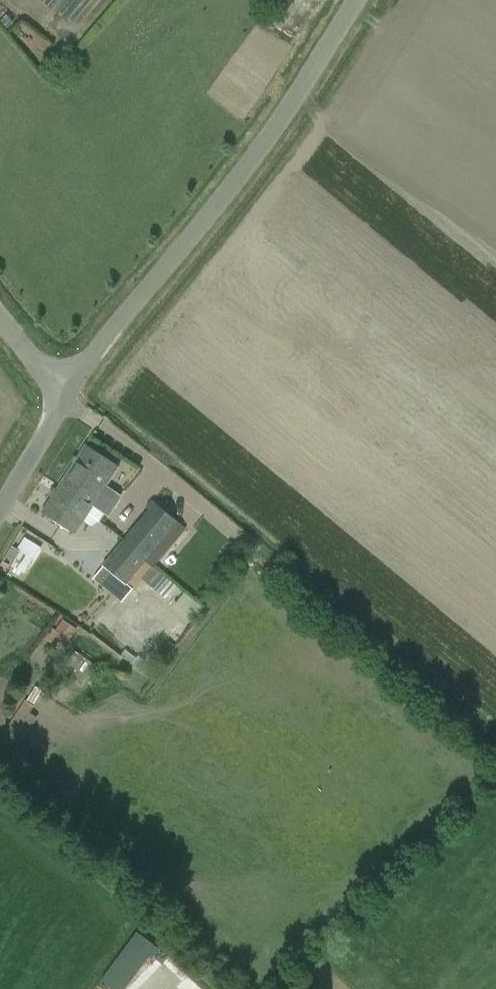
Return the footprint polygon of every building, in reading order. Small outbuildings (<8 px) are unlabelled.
[(0,22),(7,31),(13,26),(7,18),(0,22)] [(60,485),(94,506),(119,467),(102,456),(85,445),(60,485)] [(94,506),(60,485),(41,514),(58,524),(75,536),(84,522),(89,525),(99,521),(104,514),(93,507),(94,506)] [(152,566),(151,568),(153,569),(187,528),(156,502),(123,543),(152,566)] [(152,566),(123,543),(94,578),(122,602),(131,589),(133,590),(151,568),(152,566)] [(19,552),(10,565),(25,574),(33,561),(19,552)] [(76,630),(61,620),(46,642),(61,652),(76,630)] [(95,666),(74,651),(59,672),(80,687),(95,666)] [(144,662),(137,657),(136,659),(125,651),(120,656),(138,671),(144,662)]
